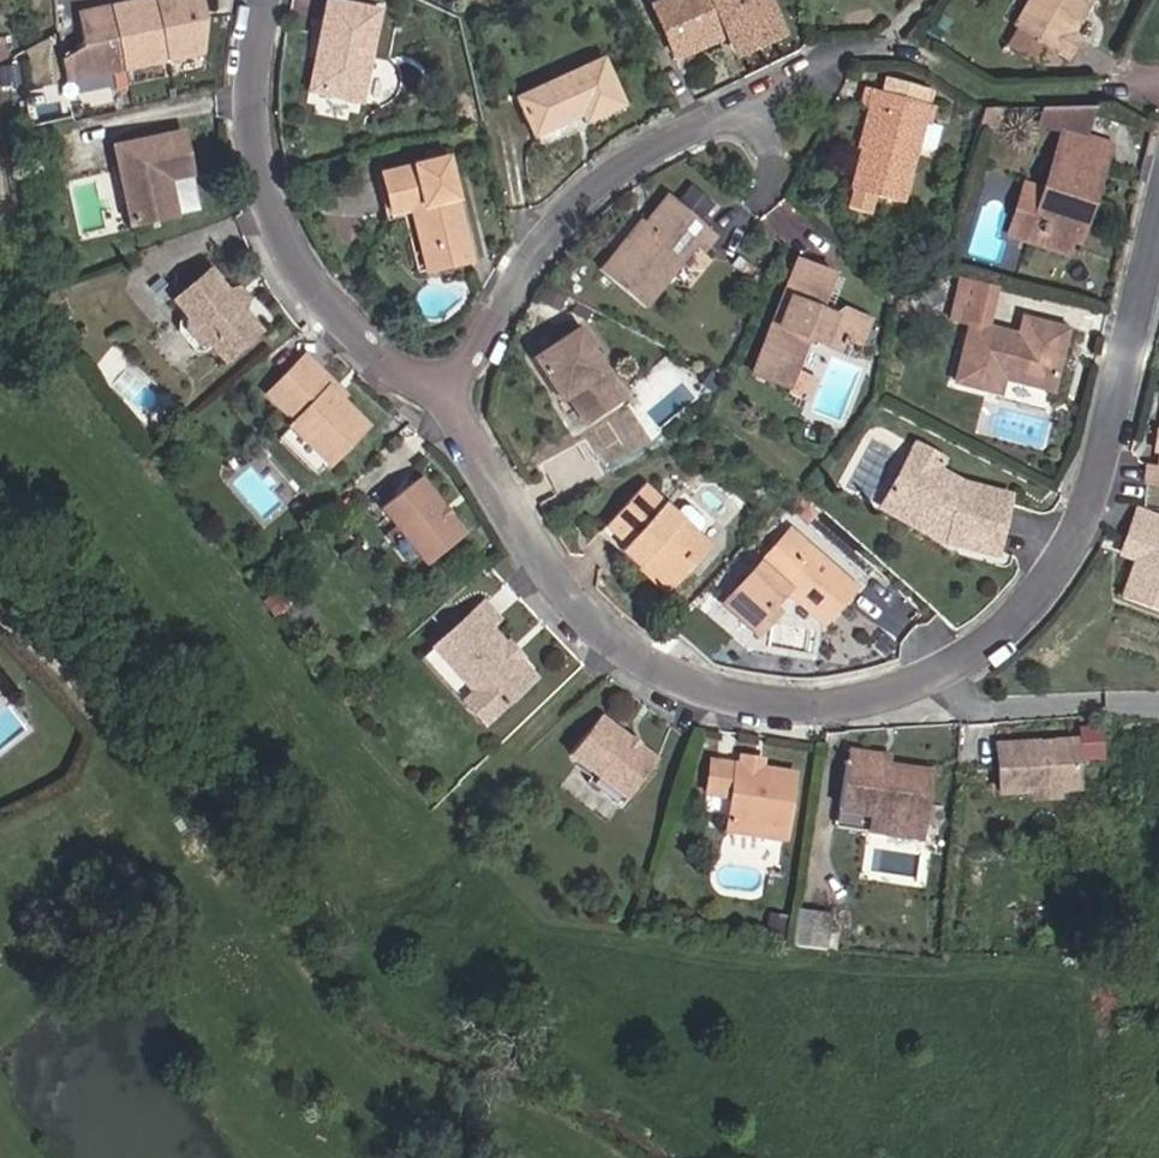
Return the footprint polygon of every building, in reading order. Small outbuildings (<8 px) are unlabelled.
[(209,23),(204,0),(162,0),(156,1),(169,62),(205,55),(209,23)] [(338,0),(328,0),(317,59),(321,60),(314,92),(364,102),(382,9),(338,0)] [(654,7),(675,53),(712,37),(707,25),(723,19),(731,38),(775,19),(767,0),(703,0),(697,2),(697,0),(671,0),(654,7)] [(1015,25),(1016,26),(1049,44),(1070,56),(1081,36),(1071,31),(1089,0),(1029,0),(1015,25)] [(127,71),(169,62),(156,1),(114,10),(127,71)] [(67,84),(127,71),(114,10),(82,17),(85,51),(62,62),(67,84)] [(675,53),(678,60),(731,38),(723,19),(707,25),(712,37),(675,53)] [(738,54),(782,35),(775,19),(731,38),(738,54)] [(1007,43),(1039,61),(1049,44),(1016,26),(1007,43)] [(317,59),(311,92),(314,92),(321,60),(317,59)] [(570,116),(582,111),(583,114),(587,122),(625,105),(603,59),(518,99),(535,136),(572,120),(570,116)] [(861,104),(866,106),(838,207),(859,212),(865,190),(901,200),(916,145),(923,122),(923,121),(928,122),(933,104),(925,101),(929,85),(897,76),(879,71),(875,87),(866,85),(861,104)] [(1064,133),(1084,140),(1090,107),(1040,109),(1037,124),(1064,133)] [(1005,110),(986,111),(986,129),(1005,128),(1005,110)] [(583,114),(582,111),(570,116),(572,120),(583,114)] [(923,121),(923,122),(916,145),(925,147),(932,123),(928,122),(923,121)] [(1064,133),(1045,191),(1032,229),(1071,241),(1083,202),(1090,205),(1110,149),(1084,140),(1064,133)] [(168,184),(193,179),(184,138),(116,153),(133,229),(176,220),(168,184)] [(449,199),(445,181),(452,179),(447,159),(384,174),(392,213),(411,208),(421,206),(431,249),(439,247),(444,266),(470,260),(456,198),(449,199)] [(452,179),(445,181),(449,199),(456,198),(452,179)] [(1025,184),(1009,233),(1029,240),(1032,229),(1045,191),(1025,184)] [(701,220),(713,204),(690,186),(678,202),(701,220)] [(668,198),(646,225),(606,276),(645,308),(695,245),(702,251),(715,235),(668,198)] [(1071,241),(1078,244),(1090,205),(1083,202),(1071,241)] [(411,208),(426,270),(444,266),(439,247),(431,249),(421,206),(411,208)] [(642,222),(602,273),(606,276),(646,225),(642,222)] [(1028,242),(1067,253),(1071,241),(1032,229),(1029,240),(1028,242)] [(752,372),(785,386),(791,370),(805,336),(836,348),(838,342),(841,342),(844,336),(858,341),(867,320),(843,310),(831,315),(817,310),(832,275),(797,261),(772,322),(777,325),(771,338),(766,336),(752,372)] [(225,361),(261,331),(245,312),(227,289),(210,270),(174,300),(186,315),(188,317),(187,328),(200,344),(211,345),(213,347),(225,361)] [(1006,377),(1048,388),(1063,328),(1020,317),(1015,335),(982,326),(992,287),(959,278),(949,320),(967,325),(953,383),(994,394),(1000,371),(1007,373),(1006,377)] [(247,299),(240,290),(227,289),(245,312),(247,299)] [(196,350),(207,351),(213,347),(211,345),(200,344),(187,328),(188,317),(186,315),(179,321),(179,329),(196,350)] [(772,322),(766,336),(771,338),(777,325),(772,322)] [(579,328),(531,358),(551,390),(559,386),(565,395),(583,424),(624,398),(579,328)] [(342,397),(331,386),(336,381),(308,353),(266,395),(295,423),(291,427),(330,466),(370,425),(342,397)] [(801,400),(810,377),(791,370),(785,386),(782,392),(801,400)] [(342,397),(347,391),(336,381),(331,386),(342,397)] [(1007,381),(1004,396),(1046,407),(1049,392),(1007,381)] [(551,390),(557,400),(565,395),(559,386),(551,390)] [(942,460),(916,444),(909,456),(936,471),(936,469),(942,460)] [(936,469),(936,471),(909,456),(882,500),(931,529),(935,526),(946,530),(942,543),(990,557),(1006,496),(962,484),(936,469)] [(1145,485),(1158,487),(1158,458),(1158,467),(1148,466),(1145,485)] [(465,532),(420,477),(382,509),(427,563),(465,532)] [(693,562),(685,554),(701,536),(644,483),(606,523),(635,549),(640,544),(650,553),(647,557),(675,583),(693,562)] [(935,526),(931,529),(882,500),(878,507),(942,543),(946,530),(935,526)] [(1136,508),(1132,520),(1158,531),(1158,517),(1136,508)] [(1132,520),(1124,539),(1141,545),(1136,556),(1121,596),(1158,611),(1158,531),(1132,520)] [(640,544),(635,549),(606,523),(599,530),(666,592),(675,583),(647,557),(650,553),(640,544)] [(736,616),(761,618),(770,608),(784,591),(823,624),(856,585),(790,529),(724,606),(736,616)] [(693,562),(710,545),(701,536),(685,554),(693,562)] [(1124,539),(1120,550),(1136,556),(1141,545),(1124,539)] [(501,621),(484,601),(431,646),(468,689),(492,717),(536,679),(517,657),(513,657),(507,651),(508,646),(492,628),(501,621)] [(757,635),(776,613),(770,608),(761,618),(736,616),(757,635)] [(522,656),(510,642),(508,646),(507,651),(513,657),(517,657),(522,656)] [(459,698),(468,689),(431,646),(421,654),(459,698)] [(459,698),(482,725),(492,717),(468,689),(459,698)] [(569,754),(594,773),(625,798),(656,759),(600,714),(569,754)] [(1071,789),(1069,743),(991,746),(992,792),(1025,791),(1049,790),(1071,789)] [(886,756),(846,749),(844,758),(885,765),(886,756)] [(762,760),(736,756),(735,765),(761,769),(762,760)] [(919,823),(927,772),(885,765),(844,758),(836,809),(866,814),(919,823)] [(726,814),(725,825),(783,833),(792,774),(761,769),(735,765),(708,761),(703,793),(729,796),(726,814)] [(587,781),(619,806),(625,798),(594,773),(587,781)] [(1026,800),(1049,799),(1049,790),(1025,791),(1026,800)] [(703,793),(701,811),(726,814),(729,796),(703,793)] [(833,825),(916,839),(919,823),(866,814),(836,809),(833,825)] [(724,831),(782,840),(783,833),(725,825),(724,831)] [(819,949),(825,915),(796,910),(790,945),(819,949)]
